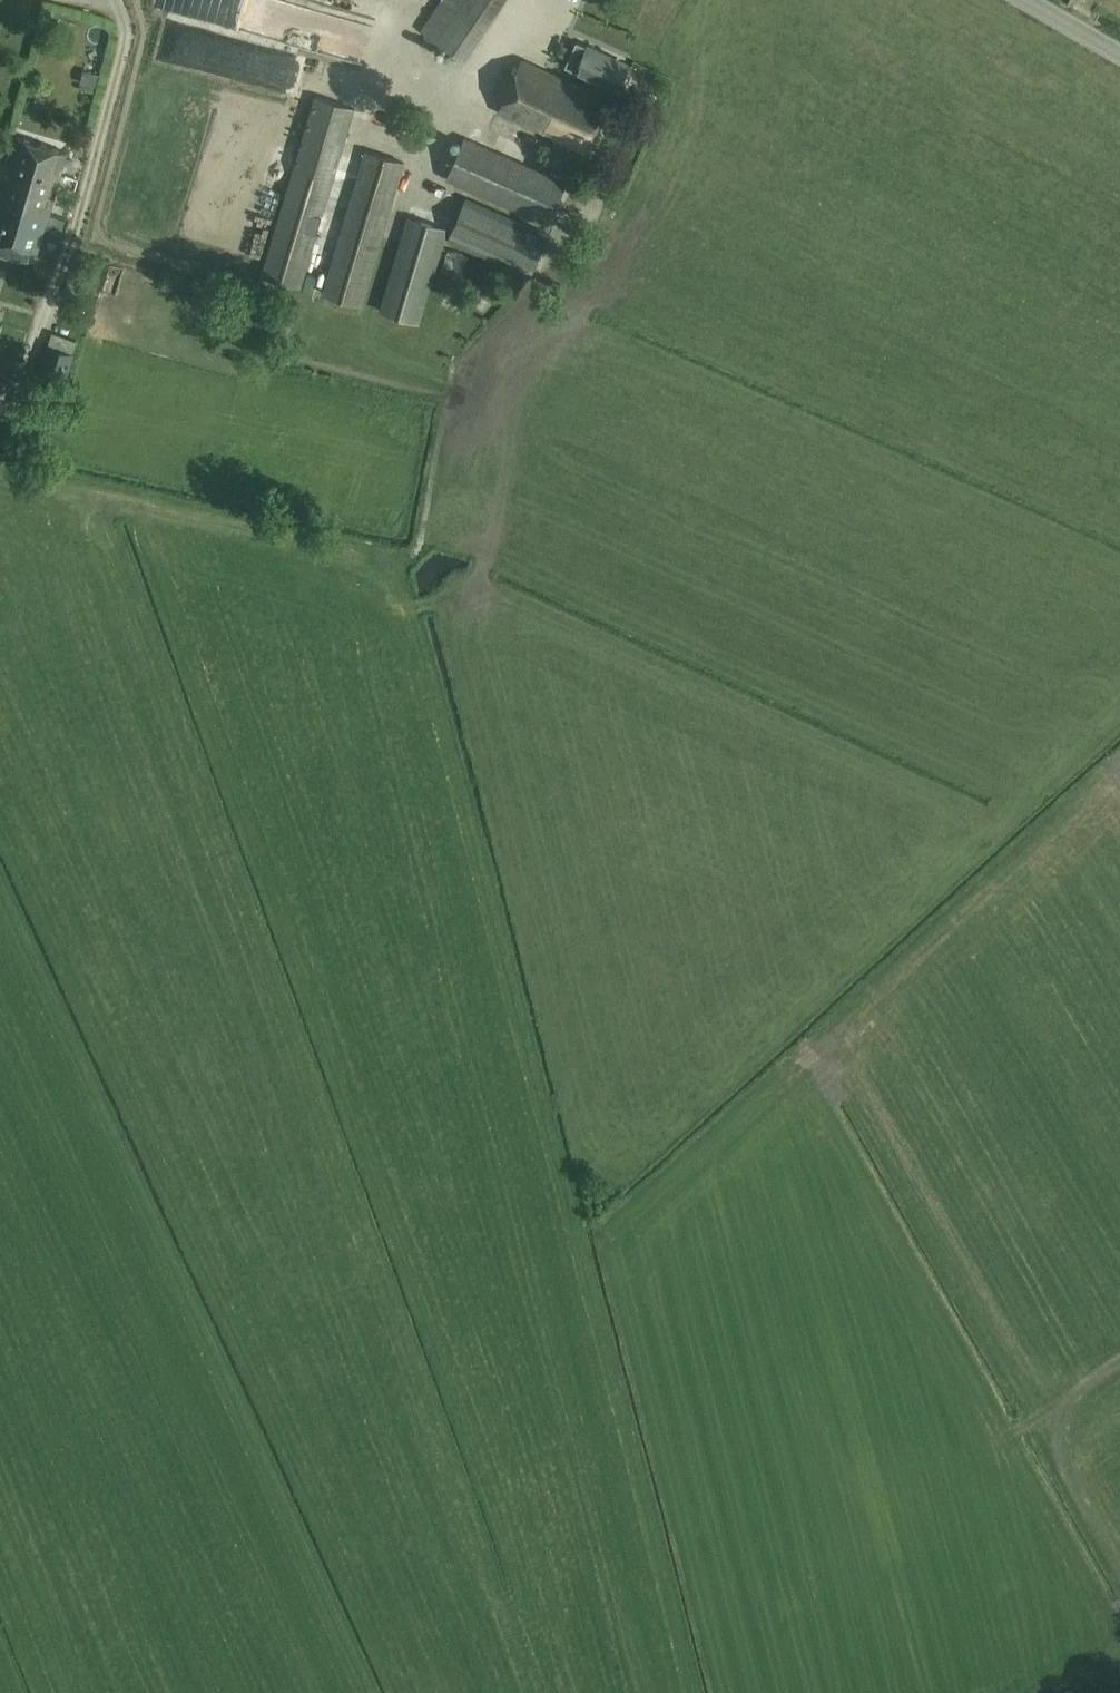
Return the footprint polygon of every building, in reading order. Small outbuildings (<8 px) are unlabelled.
[(232,0),(185,0),(231,9),(232,0)] [(420,30),(466,58),(504,0),(440,0),(420,30)] [(610,101),(624,69),(626,65),(577,42),(565,66),(586,76),(580,87),(610,101)] [(610,101),(580,87),(522,60),(499,110),(587,152),(610,101)] [(87,70),(83,83),(94,86),(98,73),(87,70)] [(386,120),(396,98),(370,87),(360,109),(386,120)] [(262,274),(301,285),(354,107),(316,95),(262,274)] [(5,253),(12,256),(19,257),(27,257),(27,248),(37,251),(67,151),(16,136),(0,190),(0,251),(5,253)] [(548,224),(567,181),(464,136),(445,179),(548,224)] [(366,151),(323,293),(361,304),(404,163),(366,151)] [(548,235),(466,199),(448,240),(530,276),(548,235)] [(446,229),(408,218),(380,311),(418,323),(446,229)] [(464,274),(480,284),(491,265),(474,255),(464,274)] [(46,344),(35,379),(63,387),(74,353),(46,344)]
